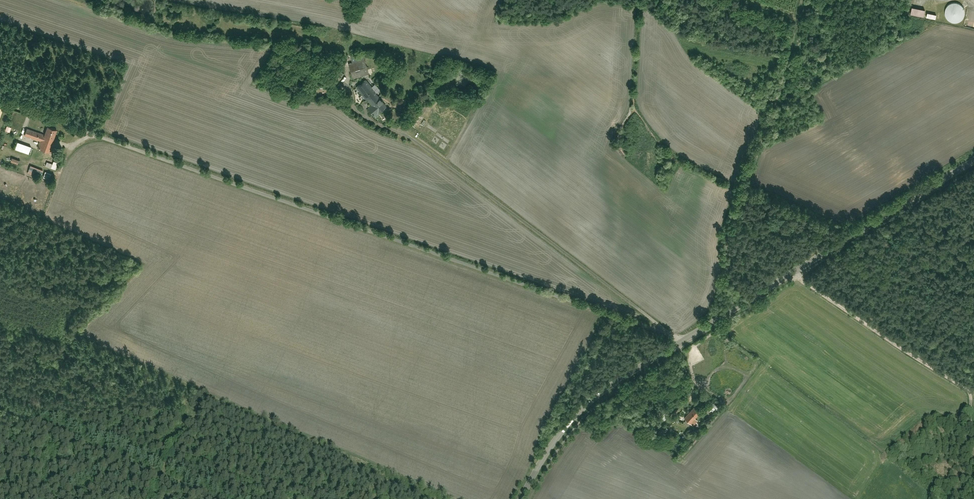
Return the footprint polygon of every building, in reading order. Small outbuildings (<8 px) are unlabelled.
[(945,17),(949,22),(955,23),(960,21),(963,16),(963,11),(960,6),(956,4),(951,5),(946,8),(945,12),(945,17)] [(349,64),(352,77),(369,72),(365,60),(349,64)] [(366,81),(357,89),(378,114),(388,106),(366,81)] [(46,128),(45,132),(27,126),(24,136),(41,142),(39,148),(50,152),(57,132),(46,128)] [(31,148),(16,142),(13,151),(27,156),(31,148)] [(692,407),(683,418),(693,426),(696,421),(693,419),(698,412),(692,407)]
